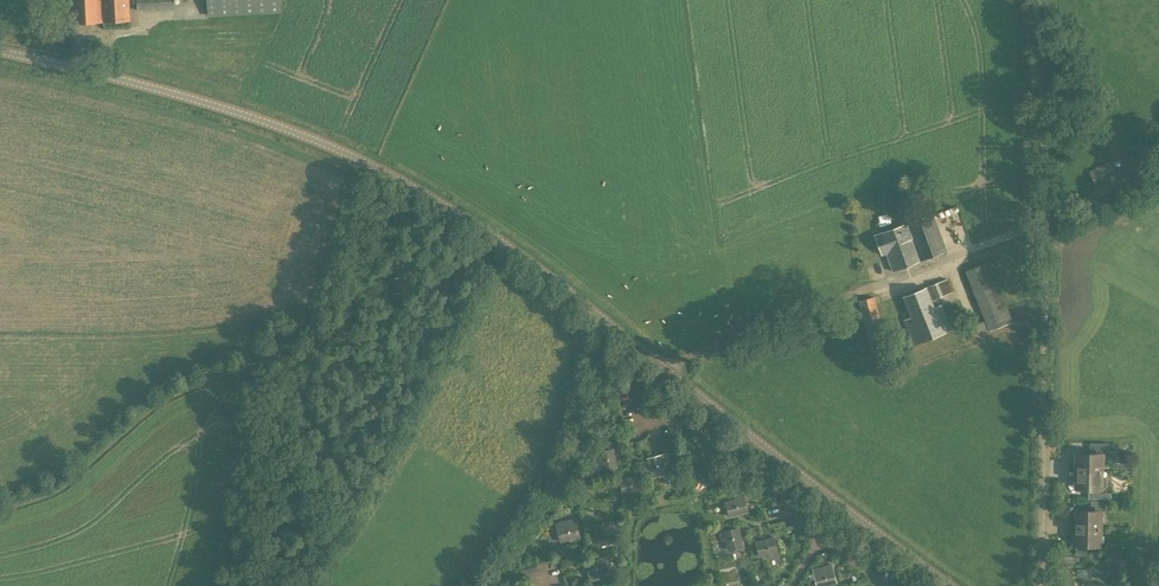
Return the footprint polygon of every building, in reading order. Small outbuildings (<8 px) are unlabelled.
[(102,0),(69,0),(70,23),(103,22),(102,0)] [(103,22),(130,21),(129,0),(102,0),(103,22)] [(174,9),(174,0),(139,0),(140,12),(174,9)] [(281,12),(280,0),(207,0),(208,16),(281,12)] [(1095,184),(1116,174),(1110,161),(1089,171),(1095,184)] [(892,271),(947,251),(933,214),(875,235),(882,256),(886,254),(892,271)] [(994,273),(1000,270),(996,260),(989,263),(989,262),(966,271),(989,332),(1013,322),(994,273)] [(926,287),(932,300),(953,292),(947,279),(926,287)] [(932,300),(926,287),(902,297),(910,317),(903,320),(913,346),(952,330),(942,304),(934,307),(932,300)] [(877,376),(894,372),(875,296),(858,300),(877,376)] [(603,473),(618,469),(613,448),(593,453),(596,464),(600,462),(603,473)] [(665,464),(669,463),(667,453),(646,458),(652,479),(668,474),(665,464)] [(1077,454),(1077,468),(1101,469),(1101,454),(1077,454)] [(704,485),(721,481),(716,461),(696,466),(698,477),(702,475),(704,485)] [(1100,477),(1101,469),(1077,468),(1077,488),(1100,489),(1100,488),(1104,488),(1106,486),(1106,479),(1104,477),(1100,477)] [(634,497),(644,494),(639,474),(619,479),(622,495),(633,493),(634,497)] [(729,518),(749,513),(744,493),(733,495),(733,499),(724,501),(729,518)] [(1076,511),(1076,525),(1099,526),(1100,511),(1076,511)] [(560,543),(580,538),(576,518),(555,522),(556,527),(560,543)] [(613,532),(617,531),(614,521),(594,526),(599,547),(616,543),(613,532)] [(1099,546),(1099,526),(1076,525),(1076,545),(1099,546)] [(727,551),(744,547),(739,527),(719,532),(721,542),(721,543),(725,542),(727,551)] [(769,559),(780,556),(776,536),(755,542),(759,558),(769,556),(769,559)] [(599,575),(609,573),(605,558),(586,563),(590,583),(600,580),(599,575)] [(1094,560),(1089,570),(1103,578),(1108,568),(1094,560)] [(523,575),(539,572),(536,561),(521,564),(523,575)] [(838,584),(832,564),(822,566),(823,570),(813,573),(816,585),(829,585),(838,584)]
